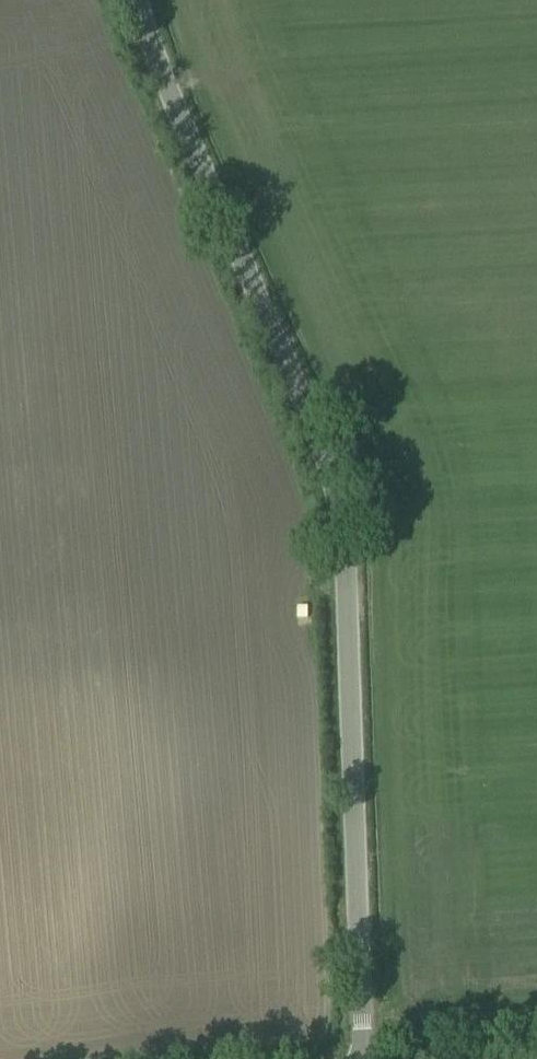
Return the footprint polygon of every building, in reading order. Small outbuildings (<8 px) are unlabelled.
[(298,607),(298,619),(308,619),(308,607),(298,607)]
